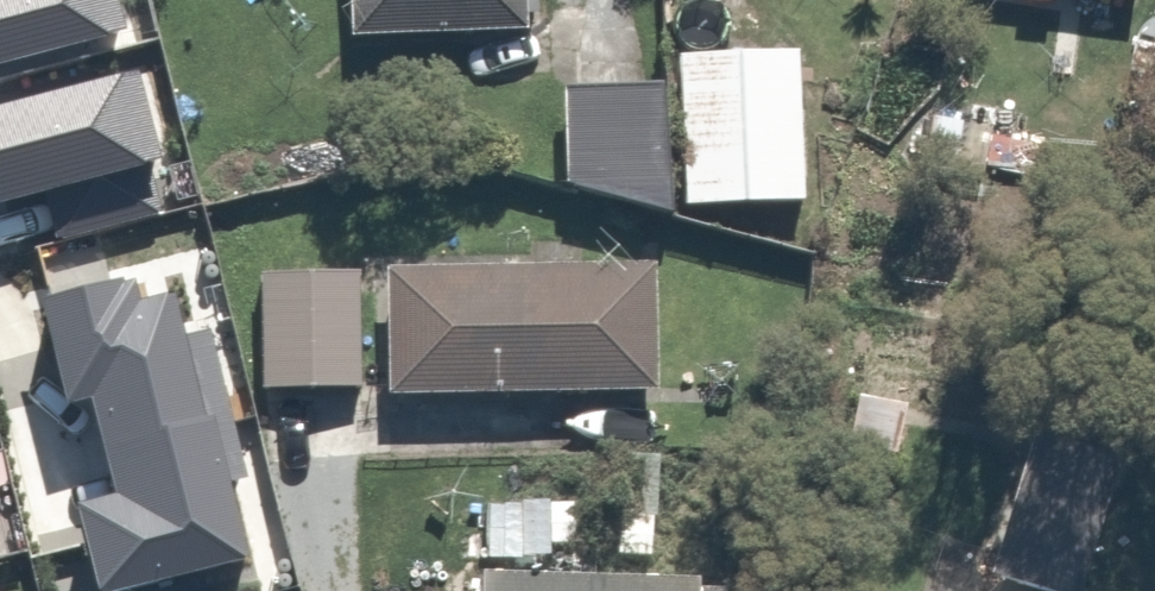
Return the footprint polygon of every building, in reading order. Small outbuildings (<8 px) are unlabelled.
[(130,28),(123,0),(0,0),(0,63),(130,28)] [(349,45),(539,41),(538,0),(348,0),(349,45)] [(1034,5),(1075,11),(1076,0),(1035,0),(1034,5)] [(799,64),(682,66),(683,101),(685,197),(685,213),(685,216),(802,214),(799,64)] [(0,103),(0,197),(1,200),(164,157),(140,66),(0,103)] [(568,202),(685,230),(685,216),(685,213),(685,197),(683,101),(566,104),(568,202)] [(136,272),(41,297),(69,403),(93,396),(105,441),(211,413),(177,289),(143,298),(136,272)] [(637,276),(395,274),(394,410),(636,412),(637,276)] [(361,277),(257,275),(255,395),(360,397),(361,277)] [(105,441),(118,494),(78,505),(101,590),(111,590),(251,553),(211,413),(105,441)] [(1015,468),(977,590),(978,590),(1082,590),(1111,498),(1015,468)]
